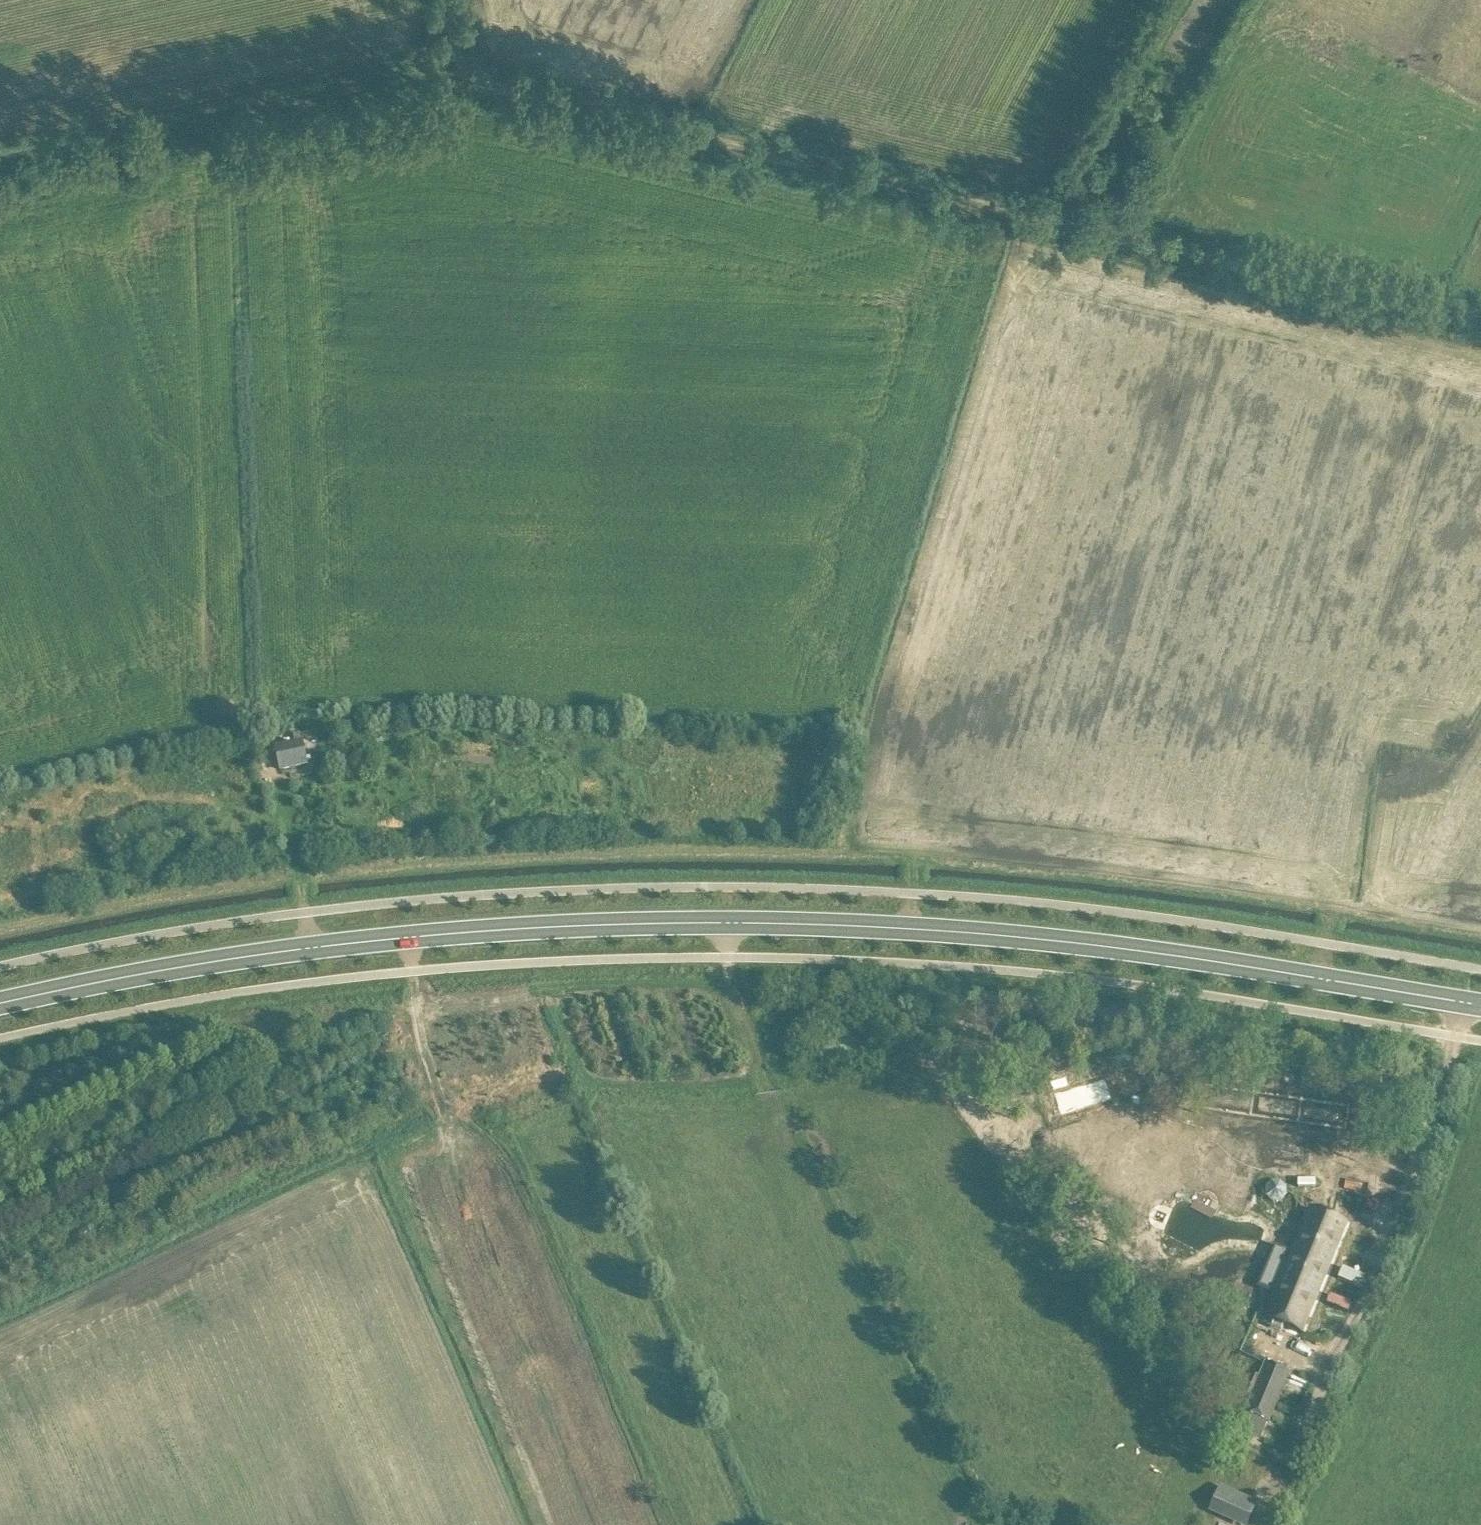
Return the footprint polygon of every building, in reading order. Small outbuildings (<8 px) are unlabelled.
[(302,743),(276,748),(280,770),(306,765),(302,743)] [(1271,1183),(1265,1189),(1266,1197),(1272,1203),(1281,1203),(1287,1196),(1286,1188),(1279,1182),(1271,1183)] [(1085,1189),(1084,1191),(1084,1193),(1084,1196),(1085,1198),(1087,1199),(1089,1200),(1091,1201),(1093,1200),(1095,1199),(1097,1198),(1098,1196),(1099,1193),(1098,1191),(1097,1189),(1095,1187),(1093,1186),(1091,1186),(1089,1186),(1087,1187),(1085,1189)] [(1346,1224),(1310,1209),(1265,1319),(1301,1334),(1346,1224)] [(1242,1410),(1266,1421),(1287,1372),(1264,1361),(1258,1376),(1256,1375),(1248,1394),(1250,1394),(1242,1410)] [(1247,1524),(1249,1524),(1258,1505),(1219,1488),(1210,1508),(1247,1524)]
